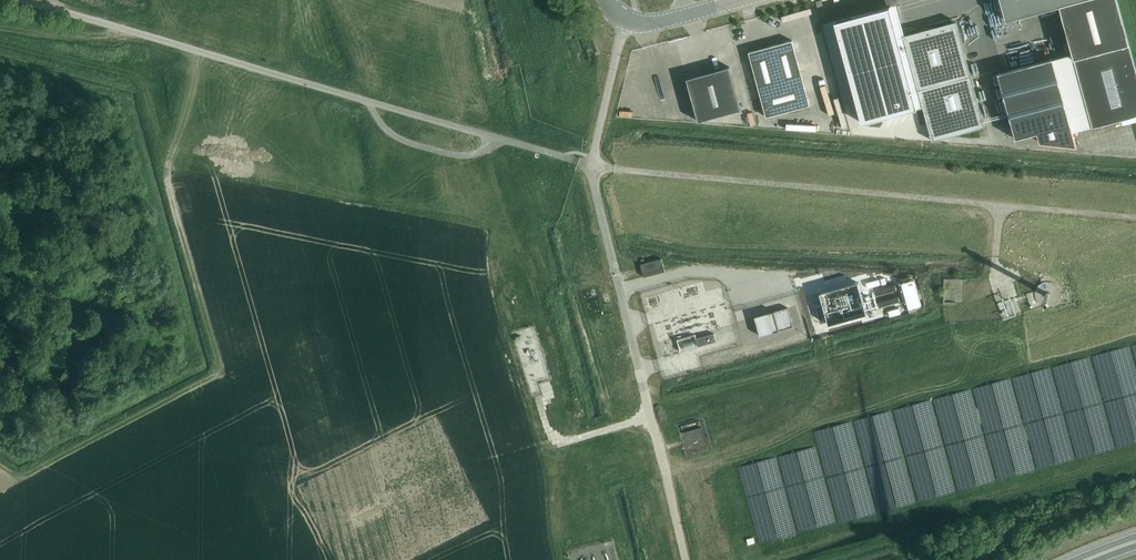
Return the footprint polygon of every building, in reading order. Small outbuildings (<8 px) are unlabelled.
[(1006,19),(1059,4),(1072,53),(1052,58),(1070,123),(1072,132),(1135,115),(1135,68),(1118,0),(1001,0),(1006,19)] [(862,122),(922,106),(903,35),(898,36),(890,6),(835,21),(862,122)] [(932,140),(984,126),(956,21),(903,35),(932,140)] [(766,117),(810,105),(792,40),(748,51),(766,117)] [(144,57),(146,50),(134,48),(133,54),(144,57)] [(1076,146),(1070,123),(1052,58),(998,73),(1015,138),(1037,132),(1039,141),(1076,146)] [(698,121),(741,109),(729,66),(687,78),(698,121)] [(644,276),(665,271),(662,258),(640,264),(644,276)] [(913,277),(901,281),(908,306),(920,303),(913,277)] [(1046,282),(1045,277),(1040,278),(1041,283),(1040,284),(1039,284),(1038,285),(1037,286),(1036,287),(1036,288),(1035,289),(1035,291),(1025,294),(1030,308),(1040,304),(1041,305),(1042,306),(1044,306),(1045,306),(1046,306),(1048,306),(1050,306),(1051,306),(1052,305),(1054,305),(1054,304),(1055,304),(1056,303),(1057,302),(1067,300),(1066,293),(1059,294),(1059,292),(1059,291),(1059,289),(1058,288),(1056,286),(1056,285),(1055,284),(1053,283),(1052,283),(1050,282),(1049,282),(1046,282)] [(880,280),(867,283),(868,289),(881,285),(880,280)] [(760,335),(793,326),(787,307),(754,316),(760,335)] [(898,307),(887,310),(889,315),(900,312),(898,307)] [(714,333),(696,338),(698,346),(716,341),(714,333)]
